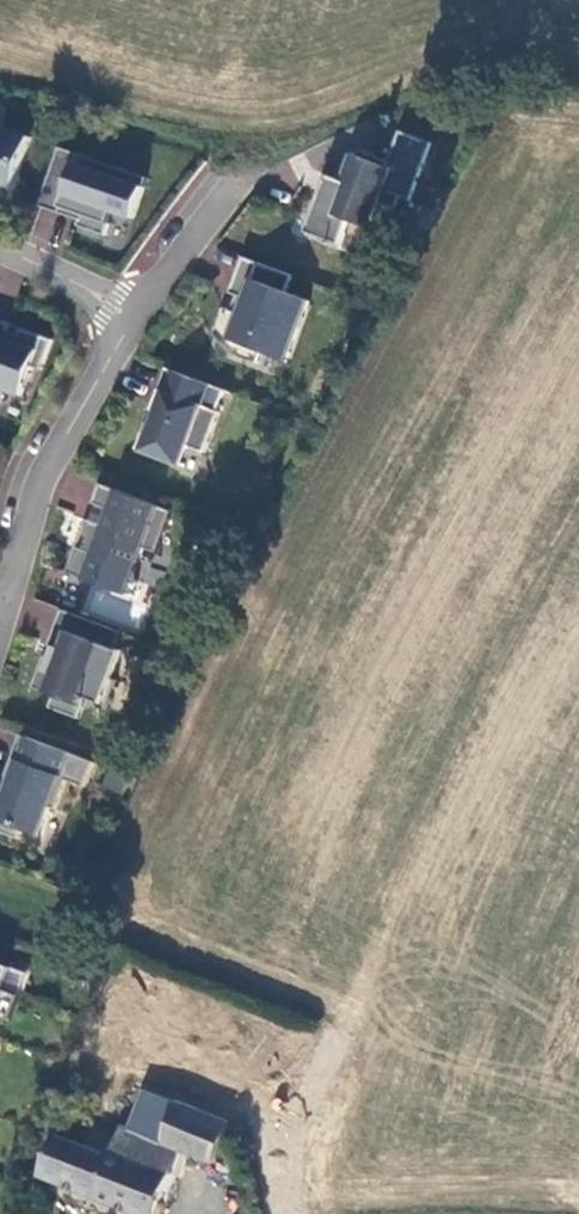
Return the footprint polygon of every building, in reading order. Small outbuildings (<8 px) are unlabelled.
[(0,128),(0,200),(11,203),(33,139),(0,128)] [(402,133),(390,164),(362,153),(360,158),(355,157),(345,183),(330,178),(309,235),(326,241),(324,245),(341,252),(352,223),(370,230),(364,246),(391,256),(402,227),(393,224),(402,200),(411,203),(433,145),(402,133)] [(144,181),(59,152),(39,209),(106,232),(111,215),(130,222),(144,181)] [(289,363),(311,303),(289,294),(295,277),(245,258),(232,294),(253,303),(248,317),(226,309),(216,335),(238,344),(233,355),(260,365),(264,353),(289,363)] [(0,317),(0,387),(20,394),(30,368),(36,370),(49,335),(0,317)] [(238,344),(216,335),(233,355),(238,344)] [(232,395),(232,394),(169,370),(153,412),(164,416),(159,429),(148,424),(138,451),(182,467),(189,448),(207,454),(222,414),(219,413),(226,393),(232,395)] [(89,521),(78,549),(108,561),(110,588),(139,585),(138,570),(146,549),(158,554),(171,520),(159,515),(161,507),(102,485),(95,505),(114,512),(108,528),(89,521)] [(28,597),(18,632),(48,640),(58,606),(28,597)] [(51,646),(57,649),(53,660),(46,657),(34,689),(56,697),(51,709),(80,720),(85,708),(89,709),(92,701),(109,707),(119,681),(114,680),(124,653),(117,651),(123,634),(64,611),(51,646)] [(5,780),(10,782),(0,810),(0,832),(19,840),(23,830),(40,837),(50,808),(56,810),(67,781),(85,788),(94,763),(22,735),(5,780)] [(11,1022),(21,996),(5,990),(13,969),(0,964),(0,1018),(11,1022)] [(213,1160),(228,1125),(144,1094),(130,1130),(178,1149),(213,1160)] [(166,1177),(178,1149),(130,1130),(120,1126),(117,1138),(112,1156),(166,1177)] [(166,1177),(112,1156),(117,1138),(97,1131),(90,1152),(54,1138),(41,1176),(139,1213),(152,1213),(166,1177)]
